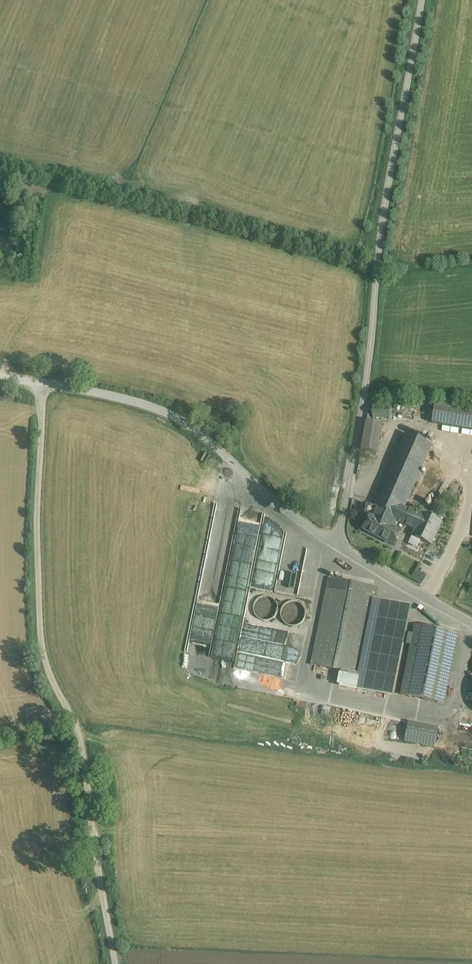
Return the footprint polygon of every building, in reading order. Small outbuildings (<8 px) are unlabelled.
[(392,399),(376,398),(375,415),(392,416),(392,399)] [(435,403),(432,423),(471,430),(471,410),(435,403)] [(385,422),(370,419),(364,448),(379,451),(385,422)] [(405,432),(372,506),(375,507),(399,517),(402,510),(432,444),(405,432)] [(399,517),(375,507),(365,529),(396,543),(400,532),(394,529),(397,522),(399,517)] [(421,518),(405,511),(400,523),(416,530),(421,518)] [(442,523),(423,515),(421,518),(416,530),(413,536),(432,544),(442,523)] [(419,570),(414,579),(423,584),(428,575),(419,570)] [(311,665),(344,672),(360,675),(375,601),(378,588),(328,578),(311,665)] [(270,598),(261,598),(255,604),(254,612),(258,619),(266,622),(274,618),(278,611),(276,603),(270,598)] [(410,608),(375,601),(360,675),(357,689),(393,696),(410,608)] [(297,603),(289,603),(282,609),(281,617),(286,624),(294,627),(302,623),(306,616),(304,608),(297,603)] [(457,634),(415,626),(401,695),(444,704),(457,634)] [(270,659),(276,638),(267,636),(264,650),(259,649),(257,656),(270,659)] [(357,689),(360,675),(344,672),(342,686),(357,689)] [(360,711),(345,708),(342,723),(357,726),(360,711)] [(408,722),(396,719),(392,735),(405,738),(408,722)] [(438,731),(408,725),(405,742),(435,748),(438,731)]
